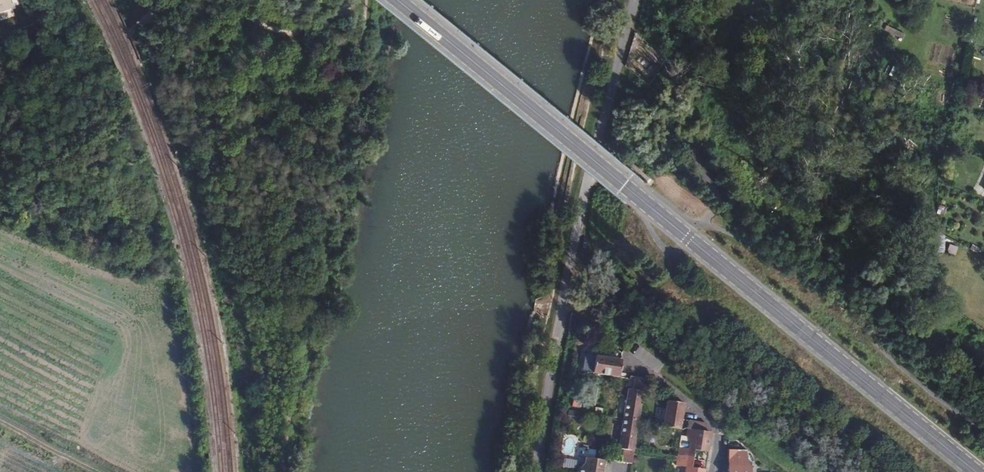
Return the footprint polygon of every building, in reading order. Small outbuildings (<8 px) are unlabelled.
[(12,6),(9,0),(0,0),(0,10),(12,6)] [(619,373),(621,360),(597,356),(593,373),(627,379),(628,374),(619,373)] [(645,378),(636,377),(634,389),(628,388),(623,419),(638,421),(645,378)] [(668,401),(663,425),(663,427),(680,429),(682,419),(684,404),(668,401)] [(638,421),(623,419),(618,449),(624,450),(622,462),(631,464),(638,421)] [(689,421),(688,429),(705,432),(706,423),(689,421)] [(680,448),(678,457),(694,459),(695,450),(707,452),(710,433),(705,432),(688,429),(686,439),(688,439),(690,444),(689,449),(680,448)] [(576,468),(579,452),(565,450),(562,466),(576,468)] [(728,450),(728,471),(751,471),(751,466),(749,466),(747,459),(747,450),(728,450)] [(704,471),(692,469),(694,459),(678,457),(677,466),(685,467),(685,471),(704,471)] [(587,458),(585,458),(585,463),(580,468),(579,468),(578,471),(602,471),(602,468),(605,468),(606,461),(587,458)]
